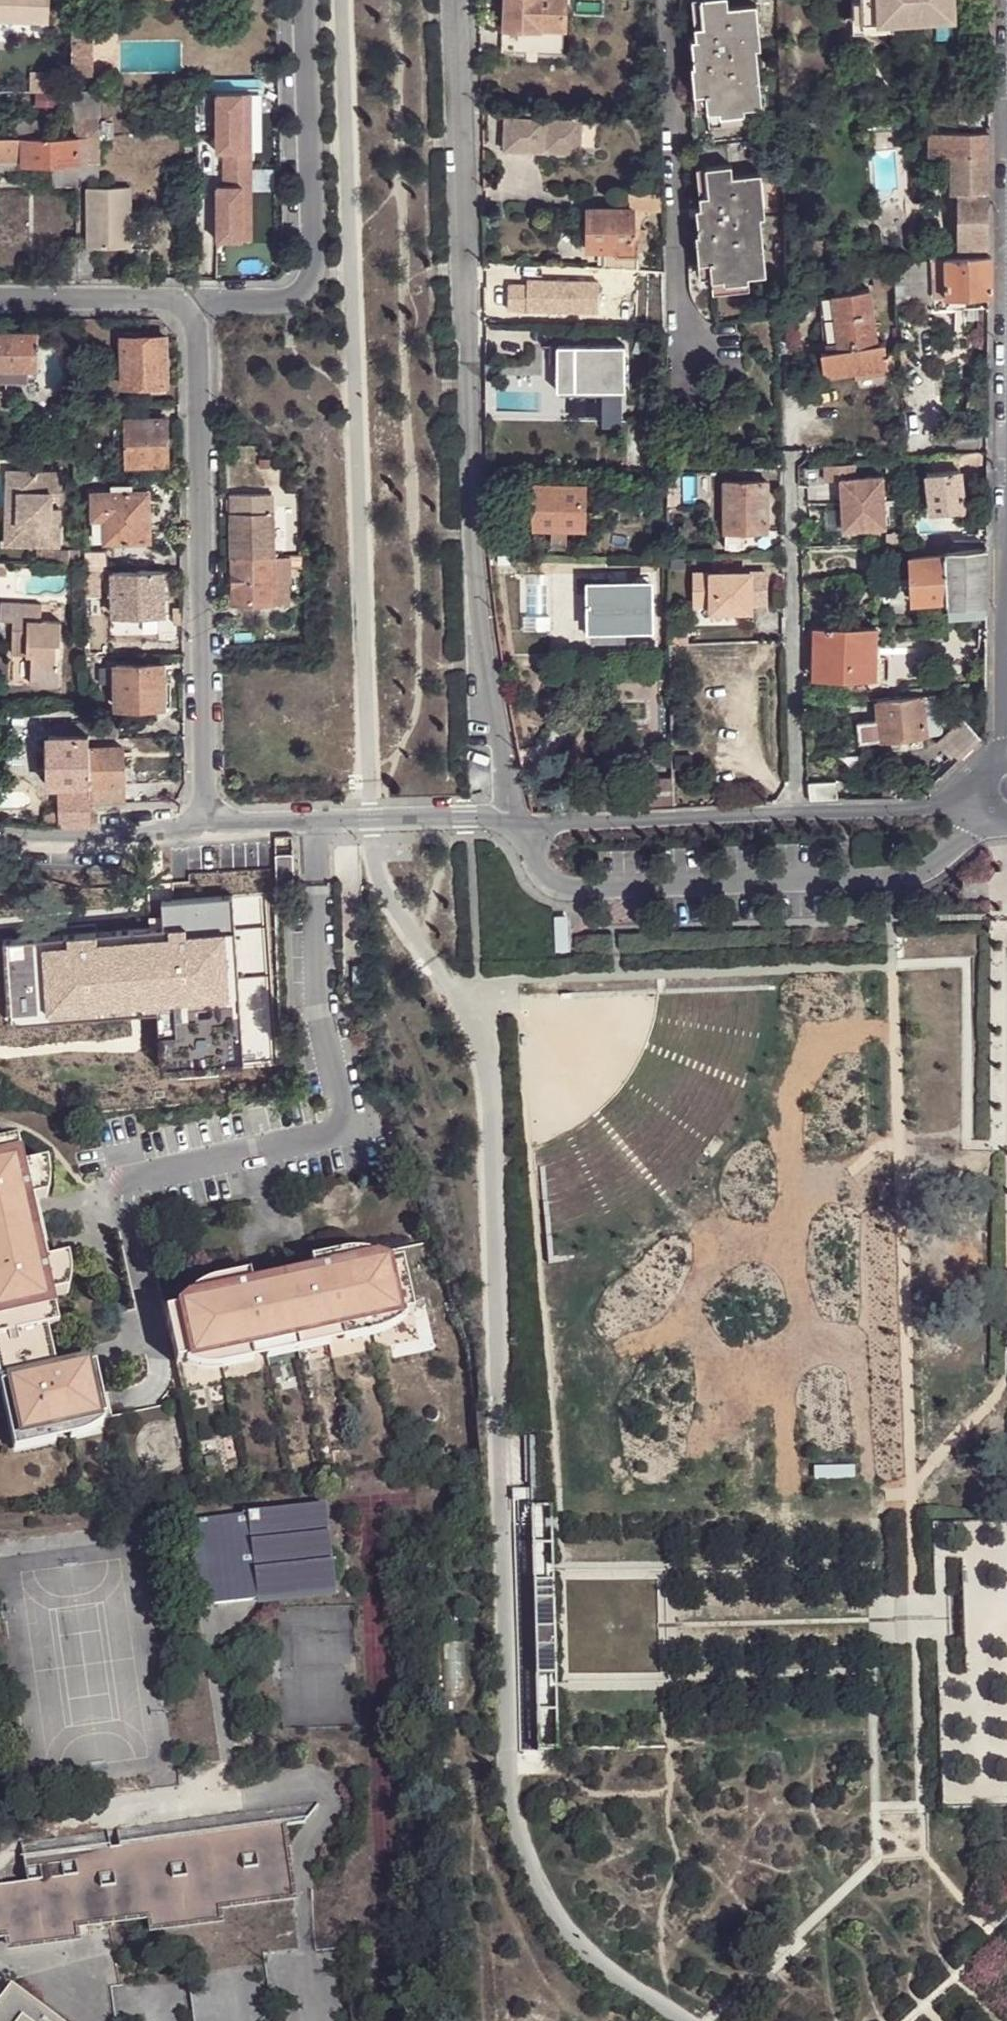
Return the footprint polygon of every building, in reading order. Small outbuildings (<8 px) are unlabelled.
[(48,23),(49,0),(0,0),(0,21),(48,23)] [(561,0),(500,0),(499,27),(560,29),(561,0)] [(695,89),(695,94),(707,93),(708,108),(709,112),(720,111),(720,115),(745,112),(744,109),(758,107),(762,106),(757,49),(761,49),(757,6),(729,8),(728,0),(703,0),(704,27),(696,28),(697,40),(693,41),(695,66),(693,67),(695,89)] [(696,28),(704,27),(703,0),(697,0),(694,1),(696,28)] [(864,17),(924,15),(924,5),(954,4),(954,0),(863,0),(864,17)] [(954,13),(954,4),(924,5),(924,15),(954,13)] [(90,30),(72,30),(72,77),(90,77),(90,30)] [(27,72),(27,89),(62,89),(62,73),(27,72)] [(695,165),(704,164),(729,162),(730,173),(758,171),(759,176),(763,176),(758,107),(744,109),(745,112),(745,121),(746,129),(710,132),(710,124),(709,112),(708,108),(697,109),(695,94),(695,89),(688,90),(694,165),(695,165)] [(707,93),(695,94),(697,109),(708,108),(707,93)] [(216,202),(217,241),(252,241),(251,151),(241,151),(240,95),(215,96),(215,138),(222,138),(223,153),(223,187),(223,202),(216,202)] [(240,95),(241,151),(251,151),(250,95),(240,95)] [(73,106),(73,116),(96,117),(97,107),(73,106)] [(720,111),(709,112),(710,124),(745,121),(745,112),(720,115),(720,111)] [(50,137),(21,136),(21,160),(22,165),(51,164),(52,164),(62,164),(76,164),(97,162),(97,160),(97,138),(97,124),(96,117),(73,116),(73,137),(50,137)] [(541,140),(546,140),(546,137),(547,118),(524,118),(502,117),(501,148),(541,149),(541,140)] [(547,118),(546,137),(566,137),(577,138),(578,119),(549,118),(547,118)] [(10,119),(10,136),(21,136),(50,137),(49,120),(10,119)] [(745,121),(710,124),(710,132),(746,129),(745,121)] [(97,138),(103,141),(112,141),(111,124),(97,124),(97,138)] [(988,156),(989,134),(927,137),(928,161),(951,160),(950,197),(959,198),(957,258),(987,256),(987,255),(988,245),(988,156)] [(6,160),(21,160),(21,136),(10,136),(0,136),(0,160),(6,160)] [(546,137),(546,140),(546,149),(566,150),(566,137),(546,137)] [(76,164),(76,176),(97,175),(97,162),(76,164)] [(695,231),(697,258),(708,258),(710,273),(710,276),(722,275),(722,274),(746,273),(763,271),(759,214),(762,213),(762,210),(759,176),(758,171),(730,173),(729,162),(704,164),(707,192),(697,193),(698,204),(695,205),(697,230),(695,231)] [(52,164),(51,164),(51,179),(76,179),(76,176),(76,164),(62,164),(62,168),(61,170),(54,170),(52,168),(52,164)] [(695,165),(697,193),(707,192),(704,164),(695,165)] [(763,176),(759,176),(762,210),(777,209),(774,175),(763,176)] [(640,192),(655,192),(656,182),(641,182),(640,192)] [(87,248),(130,248),(130,188),(88,188),(87,248)] [(658,209),(658,192),(655,192),(640,192),(629,191),(629,207),(629,229),(638,228),(638,217),(641,215),(645,209),(658,209)] [(584,248),(601,248),(629,248),(629,244),(629,229),(629,207),(584,207),(584,248)] [(609,266),(636,267),(636,244),(629,244),(629,248),(601,248),(602,266),(609,266)] [(990,254),(987,255),(987,256),(957,258),(944,259),(947,299),(988,295),(990,295),(990,254)] [(708,258),(697,258),(698,274),(710,273),(708,258)] [(988,307),(988,295),(947,299),(944,259),(930,260),(933,304),(934,312),(955,311),(955,309),(967,309),(988,307)] [(921,260),(908,263),(911,292),(912,306),(933,304),(930,260),(921,260)] [(894,264),(895,295),(911,292),(908,263),(894,264)] [(607,291),(609,266),(602,266),(591,266),(590,290),(607,291)] [(661,295),(661,268),(636,267),(609,266),(607,291),(621,291),(622,293),(661,295)] [(851,371),(885,366),(882,342),(874,343),(867,288),(830,294),(830,293),(820,295),(827,341),(802,345),(804,355),(818,353),(824,382),(852,379),(851,371)] [(56,319),(44,319),(44,331),(55,330),(56,319)] [(26,366),(35,366),(37,366),(37,330),(0,330),(0,366),(26,366)] [(121,385),(163,385),(163,364),(168,364),(168,343),(163,343),(162,336),(121,336),(121,385)] [(572,343),(572,389),(622,389),(623,344),(572,343)] [(26,366),(0,366),(0,380),(26,380),(26,377),(26,366)] [(26,366),(26,377),(35,378),(35,366),(26,366)] [(887,374),(885,366),(851,371),(852,379),(887,374)] [(124,420),(125,464),(164,463),(164,419),(124,420)] [(974,464),(973,452),(957,453),(959,464),(974,464)] [(854,462),(824,464),(825,479),(840,478),(843,528),(886,525),(883,474),(855,476),(854,462)] [(930,514),(944,513),(963,511),(959,468),(932,471),(925,471),(930,514)] [(9,469),(9,493),(20,493),(19,522),(13,522),(12,544),(62,544),(62,523),(53,522),(53,507),(54,493),(62,494),(63,470),(40,470),(9,469)] [(677,472),(666,472),(667,482),(667,504),(676,503),(677,472)] [(110,481),(110,491),(131,490),(131,482),(110,481)] [(724,546),(743,546),(743,537),(748,534),(748,532),(765,532),(766,483),(724,482),(724,546)] [(580,528),(580,484),(533,484),(532,528),(548,528),(548,542),(564,542),(564,528),(580,528)] [(131,490),(110,491),(92,492),(94,539),(147,538),(146,491),(131,490)] [(20,493),(9,493),(8,544),(12,544),(13,522),(19,522),(20,493)] [(270,493),(235,493),(235,511),(270,511),(270,493)] [(62,507),(53,507),(53,522),(62,523),(62,507)] [(230,556),(271,556),(270,511),(235,511),(230,511),(230,556)] [(946,525),(944,513),(930,514),(932,526),(946,525)] [(743,537),(743,546),(765,547),(765,532),(748,532),(748,534),(743,537)] [(986,555),(986,543),(953,544),(945,556),(986,555)] [(909,544),(909,556),(945,556),(953,544),(909,544)] [(985,604),(986,555),(945,556),(909,556),(911,602),(946,600),(946,606),(985,604)] [(271,558),(271,556),(230,556),(232,602),(286,602),(286,580),(271,580),(271,558)] [(285,557),(271,558),(271,580),(286,580),(285,557)] [(82,573),(83,588),(95,588),(95,572),(82,573)] [(161,572),(160,572),(113,572),(111,572),(113,614),(163,615),(162,603),(161,572)] [(170,572),(161,572),(162,603),(167,603),(171,603),(170,572)] [(766,603),(766,573),(693,573),(693,603),(711,603),(711,610),(750,610),(750,603),(766,603)] [(587,582),(587,628),(622,627),(647,627),(647,581),(587,582)] [(31,655),(30,685),(59,687),(62,622),(41,621),(42,606),(1,603),(0,615),(0,620),(12,621),(11,644),(31,645),(31,655)] [(622,627),(587,628),(587,638),(622,638),(622,627)] [(873,677),(874,628),(814,627),(813,676),(873,677)] [(11,654),(31,655),(31,645),(11,644),(11,654)] [(115,667),(115,684),(116,707),(169,706),(169,681),(167,681),(163,681),(163,664),(115,665),(115,667)] [(99,684),(115,684),(115,667),(98,668),(99,684)] [(932,693),(921,694),(923,707),(931,706),(931,704),(933,703),(932,693)] [(879,719),(882,739),(887,739),(922,735),(926,734),(923,707),(921,694),(876,699),(879,719)] [(931,706),(923,707),(926,734),(941,733),(938,703),(933,703),(931,704),(931,706)] [(952,753),(957,758),(979,737),(960,717),(935,742),(946,754),(950,751),(952,753)] [(87,738),(117,737),(118,719),(87,719),(87,734),(87,738)] [(860,742),(882,739),(879,719),(858,722),(860,742)] [(87,746),(87,738),(87,734),(48,734),(50,784),(88,784),(87,746)] [(87,746),(88,784),(123,782),(123,765),(123,746),(87,746)] [(123,765),(123,782),(135,782),(135,764),(123,765)] [(635,808),(673,807),(672,775),(634,776),(635,808)] [(809,799),(834,799),(835,780),(808,780),(808,784),(809,799)] [(123,782),(88,784),(88,789),(88,802),(90,802),(123,801),(123,782)] [(90,826),(90,802),(88,802),(88,789),(60,790),(60,809),(44,810),(43,825),(90,826)] [(162,933),(7,938),(13,1026),(156,1017),(160,1077),(276,1069),(266,894),(160,902),(162,933)] [(16,1138),(7,1140),(11,1156),(19,1154),(16,1138)] [(7,1140),(0,1142),(0,1237),(36,1230),(29,1199),(36,1198),(45,1196),(45,1195),(47,1191),(47,1186),(47,1183),(48,1179),(48,1174),(48,1170),(47,1166),(46,1162),(45,1160),(22,1166),(19,1154),(11,1156),(7,1140)] [(36,1230),(42,1261),(49,1260),(36,1198),(29,1199),(36,1230)] [(36,1230),(0,1237),(0,1338),(45,1328),(56,1326),(50,1295),(66,1292),(67,1288),(68,1283),(68,1279),(69,1274),(68,1270),(68,1265),(67,1261),(66,1257),(49,1260),(42,1261),(36,1230)] [(403,1314),(411,1313),(399,1260),(384,1263),(383,1260),(378,1258),(373,1256),(367,1255),(361,1254),(355,1253),(349,1253),(344,1254),(339,1254),(308,1261),(308,1264),(310,1272),(279,1278),(296,1352),(326,1345),(324,1334),(338,1331),(340,1342),(370,1336),(371,1336),(376,1334),(380,1333),(384,1331),(388,1329),(392,1327),(396,1324),(399,1321),(403,1317),(403,1314)] [(308,1264),(278,1271),(279,1278),(310,1272),(308,1264)] [(278,1271),(248,1277),(249,1284),(279,1278),(278,1271)] [(179,1308),(163,1311),(174,1363),(182,1361),(183,1365),(186,1366),(191,1367),(196,1368),(200,1369),(205,1370),(210,1369),(214,1369),(219,1369),(223,1368),(250,1362),(248,1350),(262,1347),(264,1359),(296,1352),(279,1278),(249,1284),(248,1277),(247,1274),(215,1281),(214,1281),(209,1283),(203,1285),(198,1288),(193,1291),(188,1294),(184,1298),(179,1303),(178,1304),(179,1308)] [(45,1328),(54,1372),(66,1369),(56,1326),(45,1328)] [(45,1328),(0,1338),(0,1344),(2,1355),(0,1355),(0,1390),(13,1450),(54,1441),(51,1428),(66,1424),(69,1438),(73,1436),(77,1436),(82,1434),(86,1432),(90,1430),(94,1427),(98,1425),(101,1422),(99,1417),(103,1417),(92,1364),(66,1369),(54,1372),(45,1328)] [(338,1331),(324,1334),(326,1345),(340,1342),(338,1331)] [(262,1347),(248,1350),(250,1362),(264,1359),(262,1347)] [(54,1441),(69,1438),(66,1424),(51,1428),(54,1441)] [(205,1558),(210,1602),(330,1590),(322,1505),(188,1517),(196,1559),(205,1558)] [(196,1603),(210,1602),(205,1558),(196,1559),(188,1517),(196,1603)] [(322,1805),(130,1832),(131,1850),(280,1828),(303,1825),(322,1805)] [(280,1828),(131,1850),(133,1918),(152,1915),(154,1929),(215,1920),(214,1907),(289,1896),(280,1828)] [(131,1850),(130,1832),(118,1834),(121,1851),(131,1850)] [(23,1865),(109,1853),(107,1835),(20,1846),(23,1865)] [(10,1936),(11,1949),(73,1940),(71,1926),(133,1918),(131,1850),(121,1851),(109,1853),(23,1865),(25,1886),(0,1890),(0,1937),(10,1936)] [(10,1989),(0,1998),(0,2020),(51,2020),(10,1989)]
